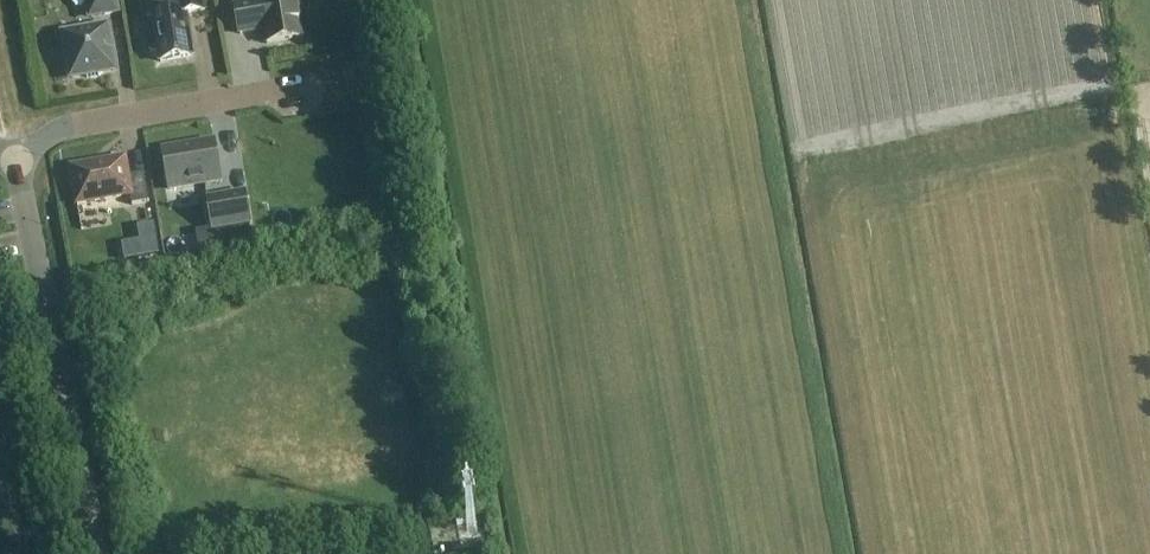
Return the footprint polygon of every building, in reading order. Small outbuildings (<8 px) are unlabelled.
[(89,19),(119,14),(117,0),(85,0),(89,19)] [(186,14),(205,11),(203,0),(144,0),(147,18),(152,17),(155,32),(149,33),(146,36),(149,50),(152,52),(158,51),(160,62),(193,56),(186,14)] [(267,44),(304,37),(297,0),(259,0),(259,2),(234,6),(239,34),(264,30),(267,44)] [(99,76),(102,72),(114,70),(107,28),(64,35),(67,51),(64,55),(66,66),(70,69),(72,78),(84,75),(87,78),(99,76)] [(162,152),(169,189),(221,180),(214,143),(162,152)] [(129,177),(125,158),(70,168),(77,205),(130,196),(132,205),(150,202),(145,174),(129,177)] [(207,200),(213,230),(218,229),(221,247),(253,241),(244,193),(224,197),(207,200)] [(154,224),(137,227),(140,241),(157,238),(154,224)]
